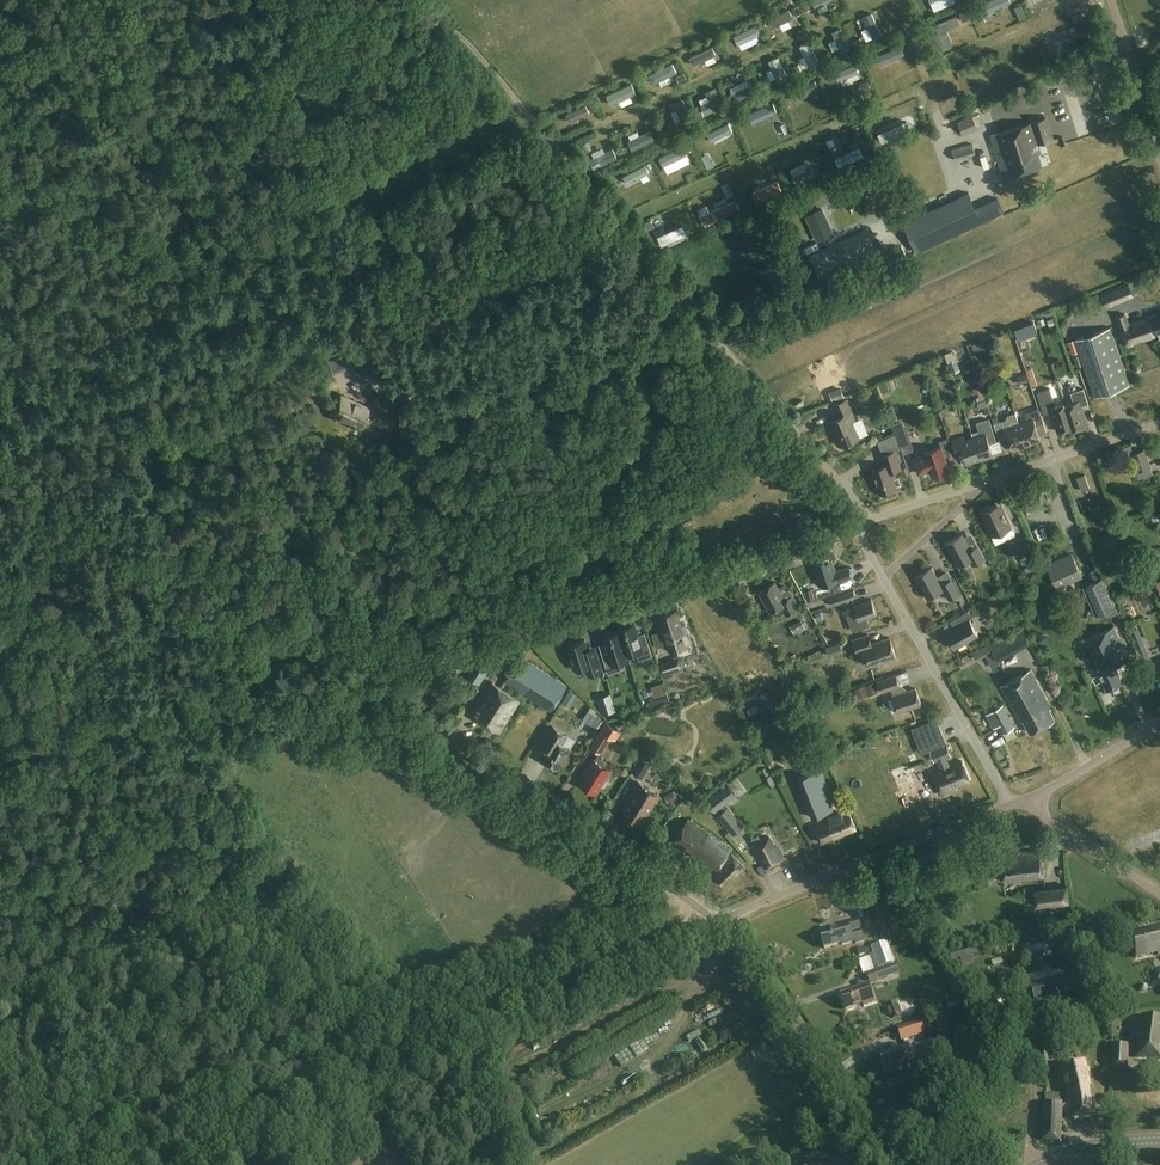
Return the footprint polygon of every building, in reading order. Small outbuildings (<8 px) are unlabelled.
[(838,0),(816,0),(822,14),(832,10),(830,4),(838,0)] [(783,25),(785,31),(794,28),(790,14),(775,18),(777,27),(783,25)] [(1080,28),(1077,29),(1078,36),(1081,35),(1081,38),(1089,37),(1088,34),(1091,33),(1090,26),(1087,27),(1087,24),(1079,25),(1080,28)] [(864,34),(873,30),(871,25),(862,29),(864,34)] [(760,27),(738,35),(744,50),(766,41),(760,27)] [(843,29),(836,32),(844,51),(850,48),(843,29)] [(1052,45),(1049,46),(1050,53),(1053,52),(1053,56),(1060,55),(1060,51),(1063,51),(1062,44),(1059,44),(1058,41),(1051,42),(1052,45)] [(804,45),(806,57),(802,58),(805,70),(813,69),(813,66),(819,64),(814,43),(804,45)] [(897,59),(908,55),(904,45),(893,49),(897,59)] [(698,66),(708,62),(710,67),(721,61),(715,48),(694,58),(698,66)] [(886,67),(881,55),(867,61),(872,73),(886,67)] [(781,79),(789,73),(780,58),(772,63),(781,79)] [(860,65),(847,72),(853,84),(867,77),(860,65)] [(775,69),(769,72),(773,81),(779,79),(775,69)] [(733,89),(737,98),(755,90),(750,81),(733,89)] [(829,83),(820,87),(824,97),(833,94),(829,83)] [(623,103),(625,107),(638,102),(632,87),(612,95),(616,106),(623,103)] [(702,100),(707,115),(725,109),(718,89),(709,92),(710,97),(702,100)] [(796,108),(807,105),(804,92),(793,95),(796,108)] [(977,100),(981,108),(987,105),(983,97),(977,100)] [(977,109),(974,102),(947,114),(950,121),(956,119),(963,136),(979,130),(971,112),(977,109)] [(571,114),(573,121),(593,115),(591,108),(571,114)] [(1054,139),(1047,118),(991,136),(998,159),(999,162),(1004,178),(1042,165),(1039,153),(1041,153),(1038,144),(1054,139)] [(634,140),(643,137),(641,131),(632,135),(634,140)] [(709,133),(699,138),(705,148),(714,143),(709,133)] [(975,155),(972,144),(952,150),(955,161),(975,155)] [(1049,160),(1061,156),(1057,145),(1045,149),(1049,160)] [(968,193),(902,223),(916,252),(981,222),(968,193)] [(1134,298),(1129,283),(1102,294),(1108,309),(1134,298)] [(1149,317),(1129,324),(1125,314),(1117,318),(1127,346),(1155,336),(1155,334),(1159,332),(1159,313),(1149,317)] [(1048,319),(1019,330),(1023,341),(1043,334),(1040,326),(1049,322),(1048,319)] [(1130,385),(1111,328),(1076,340),(1095,397),(1130,385)] [(965,371),(962,351),(951,353),(954,373),(965,371)] [(373,361),(353,370),(360,384),(379,376),(373,361)] [(1054,393),(1062,391),(1060,383),(1052,385),(1054,393)] [(842,387),(831,391),(834,400),(845,396),(842,387)] [(1065,405),(1066,405),(1065,402),(1055,405),(1050,389),(1037,393),(1044,415),(1051,412),(1058,432),(1072,427),(1065,405)] [(1074,403),(1066,405),(1065,405),(1072,427),(1073,430),(1088,425),(1081,406),(1088,404),(1083,389),(1071,393),(1074,403)] [(371,407),(340,395),(331,418),(362,430),(371,407)] [(855,420),(847,400),(835,405),(840,417),(831,421),(841,446),(860,438),(853,421),(855,420)] [(1019,423),(1027,446),(1033,444),(1033,442),(1041,439),(1040,436),(1047,433),(1039,408),(1025,413),(1028,420),(1019,423)] [(1027,446),(1019,423),(1016,413),(1007,416),(1006,418),(1006,419),(994,424),(998,437),(1006,435),(1011,449),(1019,447),(1020,448),(1027,446)] [(865,418),(857,422),(863,438),(872,435),(865,418)] [(903,420),(893,423),(898,439),(908,435),(903,420)] [(981,435),(973,438),(981,460),(994,456),(990,444),(997,442),(990,420),(977,424),(981,435)] [(968,465),(981,460),(973,438),(966,440),(965,436),(952,441),(957,455),(964,453),(968,465)] [(951,455),(946,439),(939,442),(941,448),(925,453),(925,455),(914,459),(919,474),(930,470),(933,476),(949,471),(944,458),(951,455)] [(1151,467),(1145,449),(1130,455),(1133,464),(1129,466),(1131,474),(1151,467)] [(901,469),(895,451),(882,455),(886,466),(872,470),(880,494),(897,489),(891,472),(901,469)] [(1090,488),(1085,475),(1077,478),(1082,491),(1090,488)] [(1012,527),(1001,504),(991,508),(988,507),(984,509),(983,512),(981,513),(992,536),(1012,527)] [(971,550),(963,535),(946,544),(958,566),(970,560),(973,565),(985,558),(978,546),(971,550)] [(1033,552),(1027,538),(1012,545),(1018,559),(1033,552)] [(1082,577),(1071,554),(1047,566),(1058,589),(1082,577)] [(825,563),(824,560),(813,564),(821,587),(851,577),(848,567),(836,572),(832,561),(825,563)] [(942,585),(932,568),(915,577),(928,599),(944,590),(950,600),(960,594),(952,580),(942,585)] [(1116,607),(1103,578),(1087,585),(1100,614),(1116,607)] [(785,600),(775,582),(759,591),(771,613),(781,607),(786,616),(800,608),(793,596),(785,600)] [(857,599),(854,590),(830,597),(833,607),(857,599)] [(856,613),(847,616),(852,631),(869,626),(866,618),(876,615),(872,601),(854,606),(856,613)] [(678,610),(658,617),(662,630),(652,634),(656,648),(664,645),(663,643),(668,642),(669,645),(667,646),(667,647),(671,646),(673,647),(677,646),(678,643),(688,640),(686,633),(688,633),(686,624),(682,625),(679,618),(680,617),(678,610)] [(973,618),(969,611),(963,614),(967,621),(946,633),(955,649),(978,636),(969,620),(973,618)] [(619,628),(619,630),(627,654),(636,651),(639,660),(652,655),(648,642),(641,644),(634,623),(633,623),(630,622),(626,624),(625,626),(619,628)] [(806,623),(794,629),(798,636),(810,629),(806,623)] [(1129,659),(1114,626),(1082,641),(1097,673),(1099,673),(1106,690),(1123,682),(1115,666),(1129,659)] [(1031,644),(1022,628),(990,645),(998,661),(1031,644)] [(629,659),(627,654),(619,630),(613,632),(611,630),(606,632),(605,635),(604,635),(609,651),(602,654),(608,673),(622,669),(620,662),(629,659)] [(872,644),(869,635),(853,640),(857,654),(864,651),(869,666),(896,657),(890,638),(872,644)] [(602,672),(598,659),(591,661),(584,640),(568,645),(572,660),(571,660),(574,670),(576,670),(576,671),(586,667),(589,676),(602,672)] [(1152,661),(1145,643),(1136,647),(1144,664),(1152,661)] [(568,688),(522,658),(506,683),(552,713),(568,688)] [(675,659),(661,663),(666,679),(674,676),(673,672),(678,670),(675,659)] [(1052,708),(1031,670),(1001,686),(1021,722),(1023,721),(1030,733),(1055,719),(1049,710),(1052,708)] [(900,687),(896,675),(878,681),(881,693),(891,690),(893,696),(898,713),(921,705),(916,689),(903,693),(901,686),(900,687)] [(520,699),(493,682),(472,714),(500,731),(520,699)] [(875,684),(858,689),(861,699),(878,694),(875,684)] [(1122,695),(1126,693),(1124,687),(1117,690),(1118,693),(1106,698),(1110,709),(1125,703),(1122,695)] [(614,699),(600,704),(604,715),(618,711),(614,699)] [(1004,707),(992,714),(1002,734),(1015,727),(1004,707)] [(587,711),(582,720),(597,729),(602,720),(587,711)] [(571,749),(563,743),(568,735),(554,726),(546,739),(553,744),(543,759),(558,769),(571,749)] [(567,742),(576,747),(579,740),(570,736),(567,742)] [(970,780),(962,761),(953,764),(949,765),(946,757),(951,755),(946,745),(930,751),(934,761),(938,761),(941,769),(932,773),(941,795),(957,788),(956,785),(970,780)] [(652,764),(641,758),(632,773),(643,779),(652,764)] [(611,770),(595,760),(580,783),(596,793),(601,786),(605,788),(609,782),(605,779),(611,770)] [(834,801),(821,770),(796,780),(812,819),(834,810),(830,802),(834,801)] [(658,795),(639,783),(628,799),(631,801),(625,811),(641,821),(658,795)] [(727,783),(705,801),(715,813),(736,795),(727,783)] [(728,808),(717,817),(732,835),(743,826),(728,808)] [(856,828),(849,812),(814,826),(821,842),(856,828)] [(733,848),(688,819),(673,843),(717,871),(713,875),(725,886),(745,867),(730,852),(733,848)] [(777,850),(769,836),(753,846),(765,868),(784,858),(779,849),(777,850)] [(1043,877),(1041,851),(1001,854),(1003,880),(1043,877)] [(1069,903),(1067,886),(1034,891),(1036,907),(1050,905),(1051,914),(1066,912),(1065,904),(1069,903)] [(864,940),(858,919),(837,925),(838,927),(820,932),(825,948),(842,943),(843,944),(856,941),(856,943),(864,940)] [(1150,928),(1151,930),(1131,935),(1137,957),(1158,952),(1159,955),(1159,954),(1159,926),(1150,928)] [(894,962),(888,942),(872,947),(879,970),(867,974),(870,983),(889,977),(885,965),(894,962)] [(868,954),(866,945),(855,948),(857,957),(868,954)] [(980,954),(979,948),(951,955),(952,961),(980,954)] [(1074,996),(1068,968),(1029,977),(1036,1005),(1061,999),(1062,1003),(1070,1002),(1069,997),(1074,996)] [(714,973),(713,979),(736,984),(737,978),(714,973)] [(875,1002),(868,983),(857,987),(858,989),(841,995),(846,1010),(863,1004),(864,1006),(875,1002)] [(1005,1012),(1016,1008),(1012,997),(1001,1001),(1005,1012)] [(1139,1017),(1136,1053),(1159,1055),(1159,1019),(1139,1017)] [(924,1020),(898,1027),(902,1041),(928,1034),(924,1020)] [(1078,1039),(1076,1027),(1060,1029),(1062,1041),(1078,1039)] [(1128,1068),(1127,1044),(1112,1044),(1112,1068),(1128,1068)] [(880,1054),(885,1072),(915,1062),(909,1045),(880,1054)] [(1091,1086),(1085,1060),(1062,1065),(1068,1096),(1065,1097),(1066,1102),(1063,1103),(1045,1101),(1042,1141),(1061,1143),(1063,1113),(1069,1112),(1070,1118),(1097,1113),(1093,1085),(1091,1086)]
